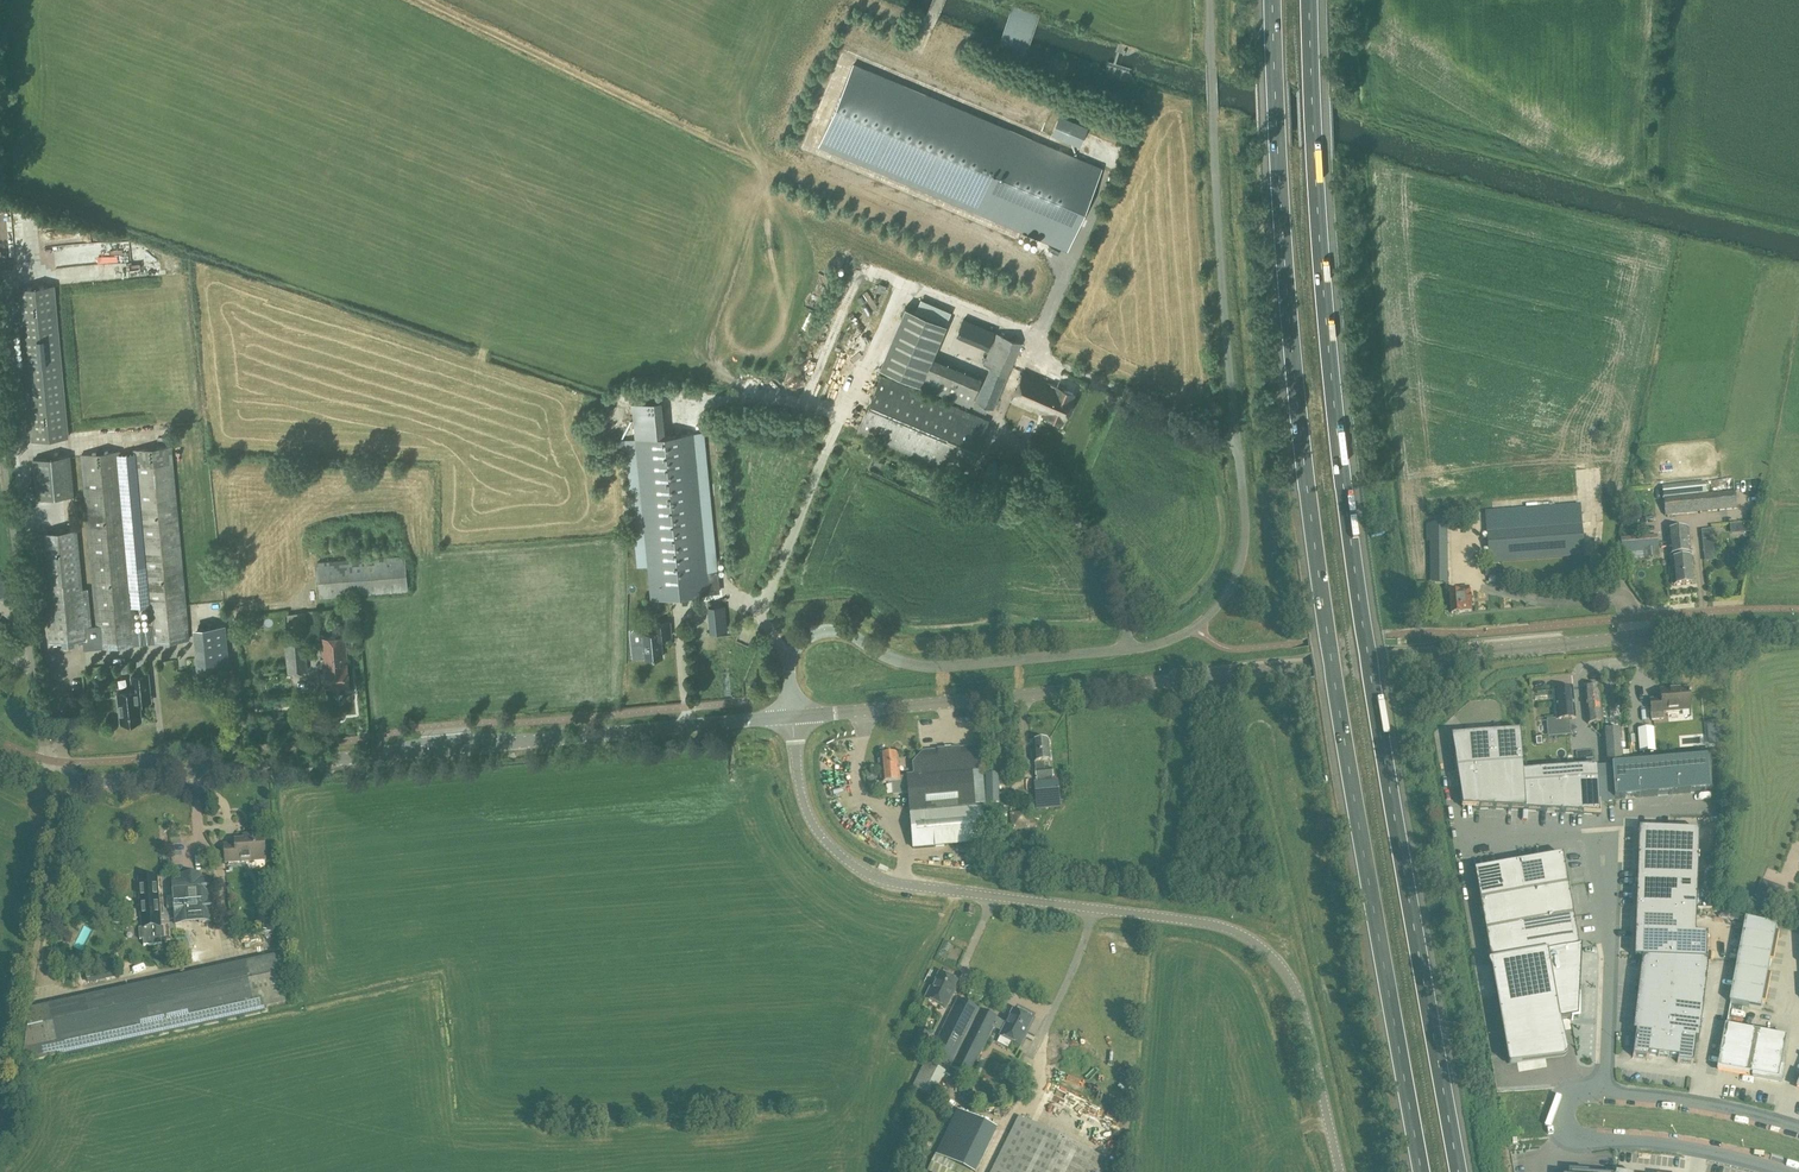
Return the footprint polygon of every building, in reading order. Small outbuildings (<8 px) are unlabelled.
[(1101,170),(853,65),(820,145),(1068,249),(1101,170)] [(802,220),(805,212),(785,204),(782,213),(802,220)] [(0,209),(0,265),(13,264),(13,249),(20,249),(20,242),(13,242),(12,224),(9,224),(8,208),(0,209)] [(48,245),(48,265),(90,264),(90,250),(97,250),(97,256),(102,256),(102,260),(114,260),(113,240),(105,240),(105,244),(48,245)] [(810,273),(820,279),(826,271),(816,264),(810,273)] [(752,293),(757,280),(750,278),(746,291),(752,293)] [(32,440),(68,437),(55,285),(18,289),(25,364),(22,364),(23,373),(26,373),(32,440)] [(744,292),(739,318),(746,320),(751,294),(744,292)] [(776,303),(777,295),(767,293),(766,302),(776,303)] [(895,342),(910,349),(924,318),(909,311),(895,342)] [(937,312),(936,318),(927,316),(924,337),(941,339),(945,313),(937,312)] [(978,370),(1007,371),(1017,346),(1017,336),(1005,336),(963,319),(959,319),(952,336),(978,346),(978,370)] [(894,371),(910,366),(907,357),(891,363),(894,371)] [(982,378),(932,357),(920,385),(970,407),(982,378)] [(842,362),(842,371),(850,371),(850,362),(842,362)] [(1011,400),(1046,415),(1062,421),(1078,385),(1049,372),(1045,381),(1023,372),(1011,400)] [(881,374),(857,432),(965,477),(990,420),(881,374)] [(661,401),(632,404),(635,439),(625,440),(638,566),(648,565),(651,598),(719,591),(703,432),(665,436),(661,401)] [(1529,441),(1520,443),(1522,449),(1531,447),(1529,441)] [(85,648),(103,646),(103,647),(133,644),(133,643),(155,641),(155,642),(189,638),(172,447),(134,450),(150,633),(136,634),(120,451),(82,455),(97,629),(86,630),(77,530),(40,533),(50,641),(84,638),(85,648)] [(73,495),(70,456),(34,459),(37,498),(73,495)] [(1698,483),(1699,495),(1701,512),(1736,509),(1734,491),(1733,479),(1708,481),(1709,494),(1707,494),(1705,483),(1698,483)] [(1678,485),(1663,487),(1664,498),(1665,516),(1682,514),(1701,512),(1699,495),(1698,483),(1678,485)] [(1580,505),(1485,512),(1489,563),(1585,557),(1584,556),(1580,505)] [(1426,524),(1427,545),(1427,560),(1429,560),(1430,560),(1430,584),(1447,583),(1447,562),(1448,562),(1447,540),(1447,524),(1444,524),(1426,524)] [(1679,554),(1679,555),(1691,554),(1689,528),(1675,529),(1676,547),(1679,547),(1680,554),(1679,554)] [(1669,556),(1679,555),(1679,554),(1680,554),(1679,547),(1676,547),(1675,529),(1666,530),(1669,556)] [(1713,529),(1700,531),(1703,555),(1716,554),(1713,529)] [(1620,540),(1622,560),(1659,557),(1657,537),(1620,540)] [(320,598),(408,591),(405,555),(317,562),(320,598)] [(1691,558),(1680,559),(1680,564),(1683,563),(1684,575),(1682,575),(1683,585),(1694,584),(1691,558)] [(1674,586),(1683,585),(1682,575),(1684,575),(1683,563),(1680,564),(1680,559),(1671,560),(1674,586)] [(10,584),(0,577),(0,598),(10,584)] [(1470,596),(1470,591),(1469,587),(1460,588),(1460,592),(1449,593),(1451,614),(1462,613),(1469,612),(1471,612),(1471,605),(1470,596)] [(708,607),(710,633),(728,631),(725,605),(708,607)] [(287,614),(288,625),(306,623),(305,613),(287,614)] [(6,641),(14,630),(0,620),(0,637),(6,641)] [(652,624),(653,633),(643,634),(645,659),(662,657),(660,637),(671,636),(669,622),(652,624)] [(224,626),(198,628),(202,676),(228,674),(224,626)] [(347,662),(345,635),(322,637),(323,658),(322,658),(323,663),(324,670),(324,680),(325,681),(325,686),(349,684),(349,678),(348,668),(347,668),(347,662)] [(288,672),(308,670),(305,638),(285,640),(288,672)] [(851,665),(851,675),(859,675),(859,665),(851,665)] [(151,698),(148,673),(132,675),(134,690),(129,690),(130,692),(118,694),(121,722),(141,720),(139,702),(142,702),(142,699),(151,698)] [(1525,675),(1526,697),(1541,696),(1541,684),(1532,684),(1532,678),(1540,677),(1540,675),(1525,675)] [(1603,723),(1600,686),(1584,687),(1588,725),(1603,723)] [(1557,720),(1547,721),(1548,737),(1570,735),(1569,719),(1575,718),(1572,690),(1554,692),(1557,720)] [(1652,720),(1663,720),(1663,713),(1690,711),(1689,690),(1671,691),(1671,690),(1660,690),(1661,703),(1651,704),(1652,720)] [(1720,743),(1719,723),(1708,724),(1710,744),(1720,743)] [(1603,731),(1602,731),(1605,762),(1605,763),(1624,761),(1621,729),(1603,731)] [(1656,752),(1654,729),(1640,730),(1641,753),(1656,752)] [(1465,736),(1451,737),(1462,808),(1537,812),(1600,815),(1596,767),(1533,771),(1522,772),(1520,732),(1516,732),(1516,734),(1465,738),(1465,736)] [(1034,782),(1036,802),(1036,803),(1060,800),(1058,780),(1053,781),(1053,778),(1052,768),(1044,769),(1044,762),(1050,761),(1048,741),(1033,743),(1035,763),(1035,769),(1036,780),(1036,782),(1034,782)] [(907,777),(900,778),(900,782),(888,783),(888,785),(892,785),(893,795),(909,794),(913,849),(985,842),(982,806),(986,806),(980,747),(923,752),(913,764),(914,776),(907,777)] [(882,784),(888,783),(900,782),(900,778),(898,755),(880,756),(882,784)] [(1710,755),(1611,763),(1614,799),(1713,791),(1710,755)] [(999,803),(998,774),(985,774),(986,803),(999,803)] [(996,829),(995,839),(1006,840),(1007,830),(996,829)] [(1698,857),(1699,831),(1639,829),(1638,855),(1698,857)] [(235,841),(235,844),(224,845),(225,863),(265,860),(263,834),(244,836),(244,840),(235,841)] [(1561,854),(1473,870),(1490,960),(1581,944),(1561,854)] [(1697,883),(1698,857),(1638,855),(1637,881),(1697,883)] [(74,871),(63,870),(63,882),(74,882),(74,871)] [(172,881),(176,925),(214,922),(210,878),(201,879),(201,874),(182,876),(182,880),(172,881)] [(139,879),(143,927),(138,928),(139,940),(143,939),(144,946),(162,944),(161,938),(165,938),(165,928),(160,928),(157,878),(139,879)] [(1696,908),(1697,883),(1637,881),(1636,906),(1696,908)] [(1695,934),(1696,908),(1636,906),(1635,932),(1695,934)] [(1747,921),(1731,1004),(1762,1010),(1778,928),(1747,921)] [(71,945),(73,935),(66,933),(58,932),(57,935),(57,938),(56,941),(64,943),(71,945)] [(1706,961),(1707,935),(1695,934),(1635,932),(1634,958),(1642,958),(1642,959),(1706,961)] [(1578,947),(1490,963),(1508,1064),(1508,1065),(1509,1065),(1509,1066),(1510,1066),(1510,1067),(1511,1067),(1521,1065),(1521,1062),(1555,1056),(1549,1023),(1560,1021),(1578,1018),(1581,949),(1581,947),(1578,947)] [(264,1010),(287,1004),(277,956),(122,990),(121,987),(109,990),(110,992),(29,1010),(21,1066),(264,1012),(264,1010)] [(1635,1032),(1632,1057),(1648,1059),(1649,1055),(1678,1058),(1677,1063),(1693,1065),(1696,1040),(1699,1040),(1708,961),(1706,961),(1642,959),(1633,1032),(1635,1032)] [(946,1009),(959,983),(939,974),(935,982),(934,982),(925,999),(946,1009)] [(951,1067),(979,1010),(957,999),(939,1037),(941,1038),(931,1057),(951,1067)] [(970,1076),(994,1027),(998,1020),(998,1019),(997,1019),(979,1010),(951,1067),(970,1076)] [(998,1020),(994,1027),(1003,1031),(1000,1036),(1021,1046),(1026,1036),(1025,1035),(1033,1019),(1014,1010),(1007,1024),(998,1020)] [(1721,1057),(1718,1070),(1748,1075),(1756,1033),(1727,1027),(1721,1057)] [(1788,1039),(1756,1033),(1748,1075),(1780,1081),(1783,1069),(1782,1069),(1788,1039)] [(920,1073),(912,1089),(930,1098),(939,1082),(920,1073)] [(956,1112),(936,1154),(972,1171),(976,1171),(997,1131),(956,1112)] [(1109,1162),(1019,1117),(992,1171),(1103,1171),(1109,1162)]
